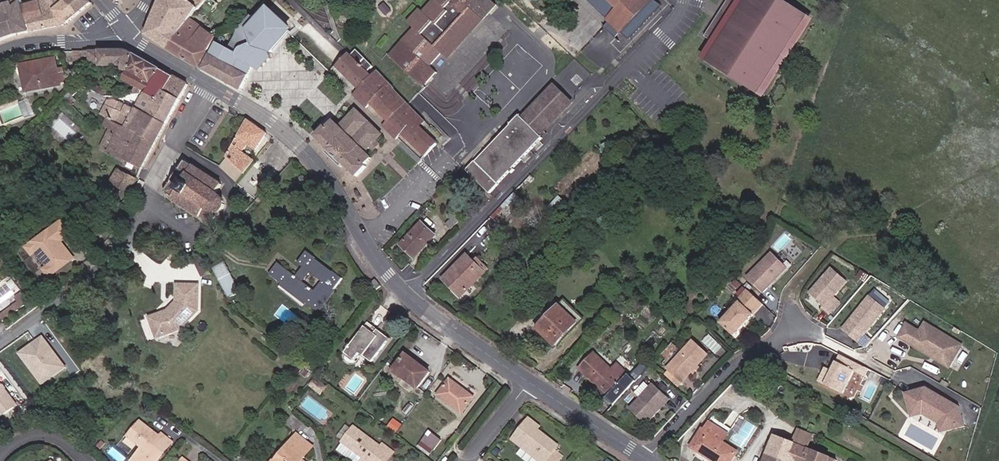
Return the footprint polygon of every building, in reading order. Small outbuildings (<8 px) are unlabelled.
[(31,32),(25,9),(22,1),(14,4),(13,0),(1,4),(2,9),(0,10),(0,40),(31,32)] [(82,15),(70,0),(52,0),(50,2),(67,26),(82,15)] [(88,0),(70,0),(82,15),(90,9),(93,11),(95,9),(88,0)] [(167,51),(207,0),(192,0),(189,4),(183,0),(165,0),(143,37),(167,51)] [(214,46),(219,38),(203,27),(222,0),(207,0),(167,51),(200,69),(214,46)] [(481,20),(495,4),(490,0),(432,0),(421,12),(418,10),(406,22),(412,28),(387,55),(420,86),(433,72),(427,67),(439,53),(432,47),(456,23),(464,30),(477,17),(481,20)] [(621,0),(596,0),(616,20),(628,7),(621,0)] [(628,7),(616,20),(618,22),(623,27),(625,26),(631,31),(629,33),(637,41),(671,7),(661,1),(660,0),(657,0),(654,2),(652,0),(621,0),(628,7)] [(807,19),(778,0),(747,0),(730,0),(706,37),(718,45),(708,61),(759,94),(807,19)] [(64,28),(67,26),(50,2),(25,9),(31,32),(64,28)] [(246,75),(250,67),(257,70),(269,57),(267,51),(289,28),(263,4),(252,16),(248,13),(236,26),(227,47),(239,56),(246,75)] [(439,53),(444,58),(481,20),(477,17),(464,30),(456,23),(432,47),(439,53)] [(623,27),(618,22),(613,28),(624,38),(629,33),(631,31),(625,26),(623,27)] [(248,78),(246,75),(239,56),(227,47),(214,46),(200,69),(203,71),(240,90),(248,78)] [(359,59),(361,57),(351,47),(349,50),(359,59)] [(119,69),(126,72),(136,57),(126,50),(85,49),(84,56),(88,57),(88,58),(100,66),(119,65),(119,69)] [(434,141),(413,118),(417,113),(378,76),(379,74),(372,68),(368,72),(366,74),(363,71),(365,69),(369,64),(361,57),(359,59),(349,50),(346,54),(343,51),(331,63),(356,85),(349,92),(362,105),(367,100),(384,117),(380,122),(394,135),(400,129),(424,152),(434,141)] [(145,92),(147,93),(161,73),(136,57),(126,72),(121,78),(145,92)] [(60,58),(24,65),(30,94),(66,88),(60,58)] [(163,94),(165,96),(174,82),(161,73),(147,93),(145,92),(143,95),(157,103),(163,94)] [(165,96),(177,104),(186,90),(174,82),(165,96)] [(112,99),(122,104),(126,98),(116,92),(112,99)] [(520,125),(534,139),(567,108),(553,93),(520,125)] [(139,112),(163,127),(177,104),(165,96),(163,94),(157,103),(143,95),(138,104),(126,98),(122,104),(139,112)] [(151,145),(163,127),(139,112),(122,104),(112,99),(109,98),(106,103),(105,102),(97,115),(105,120),(102,125),(114,132),(108,141),(103,150),(111,156),(118,144),(125,149),(134,135),(151,145)] [(368,144),(372,139),(379,133),(352,108),(335,126),(330,121),(323,128),(321,126),(311,137),(324,149),(341,163),(354,176),(364,166),(362,163),(368,157),(362,150),(368,144)] [(413,118),(418,123),(422,118),(417,113),(413,118)] [(271,136),(252,120),(229,160),(248,175),(259,161),(245,151),(251,146),(260,152),(271,136)] [(465,169),(487,192),(538,143),(534,139),(520,125),(516,120),(506,128),(508,130),(491,147),(498,155),(496,157),(492,153),(489,157),(493,160),(490,162),(483,155),(475,163),(473,161),(465,169)] [(111,156),(135,171),(151,145),(134,135),(125,149),(118,144),(111,156)] [(103,150),(108,141),(102,137),(96,147),(103,150)] [(614,154),(622,142),(618,139),(610,151),(614,154)] [(498,155),(491,147),(483,155),(490,162),(493,160),(489,157),(492,153),(496,157),(498,155)] [(341,163),(324,149),(321,152),(337,167),(341,163)] [(219,199),(225,189),(185,164),(164,195),(209,225),(216,217),(222,218),(225,217),(229,213),(229,208),(227,204),(219,199)] [(142,181),(122,170),(108,196),(129,206),(142,181)] [(566,213),(577,203),(572,198),(562,209),(566,213)] [(462,222),(468,228),(478,217),(471,212),(462,222)] [(92,232),(105,224),(98,213),(86,221),(92,232)] [(431,245),(433,247),(448,230),(438,220),(416,245),(425,252),(431,245)] [(33,248),(54,277),(76,259),(64,243),(74,236),(65,223),(33,248)] [(433,247),(436,250),(451,233),(448,230),(433,247)] [(425,252),(426,254),(433,247),(431,245),(425,252)] [(426,254),(430,257),(436,250),(433,247),(426,254)] [(305,265),(298,273),(280,258),(270,269),(319,309),(345,276),(309,248),(299,260),(305,265)] [(793,269),(776,253),(752,277),(769,294),(793,269)] [(446,291),(453,298),(475,277),(462,264),(465,262),(459,256),(437,277),(449,289),(446,291)] [(221,280),(232,274),(226,261),(215,267),(221,280)] [(475,277),(477,274),(465,262),(462,264),(475,277)] [(853,284),(836,268),(815,294),(829,305),(826,309),(834,315),(845,303),(841,299),(853,284)] [(865,282),(869,276),(861,271),(857,277),(865,282)] [(446,291),(449,289),(437,277),(435,280),(446,291)] [(14,290),(6,279),(0,283),(0,299),(14,290)] [(200,283),(177,282),(177,301),(168,310),(149,318),(142,320),(149,342),(157,340),(183,330),(200,310),(200,283)] [(1,313),(4,316),(29,297),(21,287),(14,292),(17,295),(2,307),(0,307),(0,313),(1,313)] [(768,306),(751,290),(743,299),(746,302),(726,324),(740,337),(768,306)] [(891,309),(874,295),(847,329),(863,341),(891,309)] [(554,315),(540,330),(559,347),(580,323),(573,317),(577,312),(565,301),(561,307),(554,315)] [(554,315),(561,307),(558,305),(551,312),(554,315)] [(584,318),(577,312),(573,317),(580,323),(584,318)] [(906,326),(898,339),(912,347),(913,344),(949,366),(961,347),(924,325),(919,334),(906,326)] [(374,335),(366,328),(346,353),(355,361),(360,354),(371,363),(389,340),(378,330),(374,335)] [(45,385),(69,367),(44,334),(21,352),(45,385)] [(692,370),(698,365),(708,353),(694,340),(668,369),(669,371),(666,375),(678,386),(692,370)] [(913,344),(912,347),(948,369),(949,366),(913,344)] [(390,372),(415,391),(430,373),(404,353),(390,372)] [(598,353),(583,369),(603,387),(600,393),(609,398),(611,396),(618,403),(639,379),(621,362),(615,369),(598,353)] [(851,368),(842,363),(829,386),(849,395),(860,372),(865,376),(869,369),(855,361),(851,368)] [(470,397),(446,379),(433,397),(458,415),(470,397)] [(15,412),(16,382),(0,382),(0,412),(15,412)] [(631,410),(647,425),(670,398),(666,395),(661,390),(654,384),(631,410)] [(671,390),(666,385),(661,390),(666,395),(671,390)] [(924,388),(901,393),(906,415),(924,410),(929,414),(928,417),(935,421),(943,419),(943,422),(952,427),(958,416),(958,408),(924,388)] [(928,417),(929,414),(924,410),(906,415),(907,418),(918,416),(933,424),(935,434),(960,429),(958,416),(952,427),(943,422),(943,419),(935,421),(928,417)] [(741,415),(732,428),(739,433),(734,441),(744,447),(758,426),(741,415)] [(713,421),(696,449),(714,460),(738,460),(743,452),(728,443),(733,434),(713,421)] [(531,436),(537,430),(528,422),(522,428),(531,436)] [(383,447),(355,426),(344,440),(366,457),(363,460),(388,460),(378,454),(383,447)] [(557,446),(537,430),(531,436),(522,428),(513,439),(539,460),(554,460),(548,456),(557,446)] [(163,460),(153,452),(158,446),(139,431),(128,444),(142,455),(138,460),(162,460),(163,460)] [(805,447),(775,434),(763,460),(799,460),(805,447)] [(303,455),(310,447),(295,436),(291,441),(297,446),(294,449),(303,455)] [(420,449),(430,456),(437,447),(427,440),(420,449)] [(303,455),(294,449),(297,446),(291,441),(275,460),(301,460),(300,460),(303,455)] [(153,452),(163,460),(170,451),(161,443),(158,446),(153,452)] [(378,454),(388,460),(394,452),(385,445),(383,447),(378,454)] [(436,460),(441,460),(446,454),(437,447),(430,456),(436,460)] [(836,460),(805,447),(799,460),(835,460),(836,460)]
